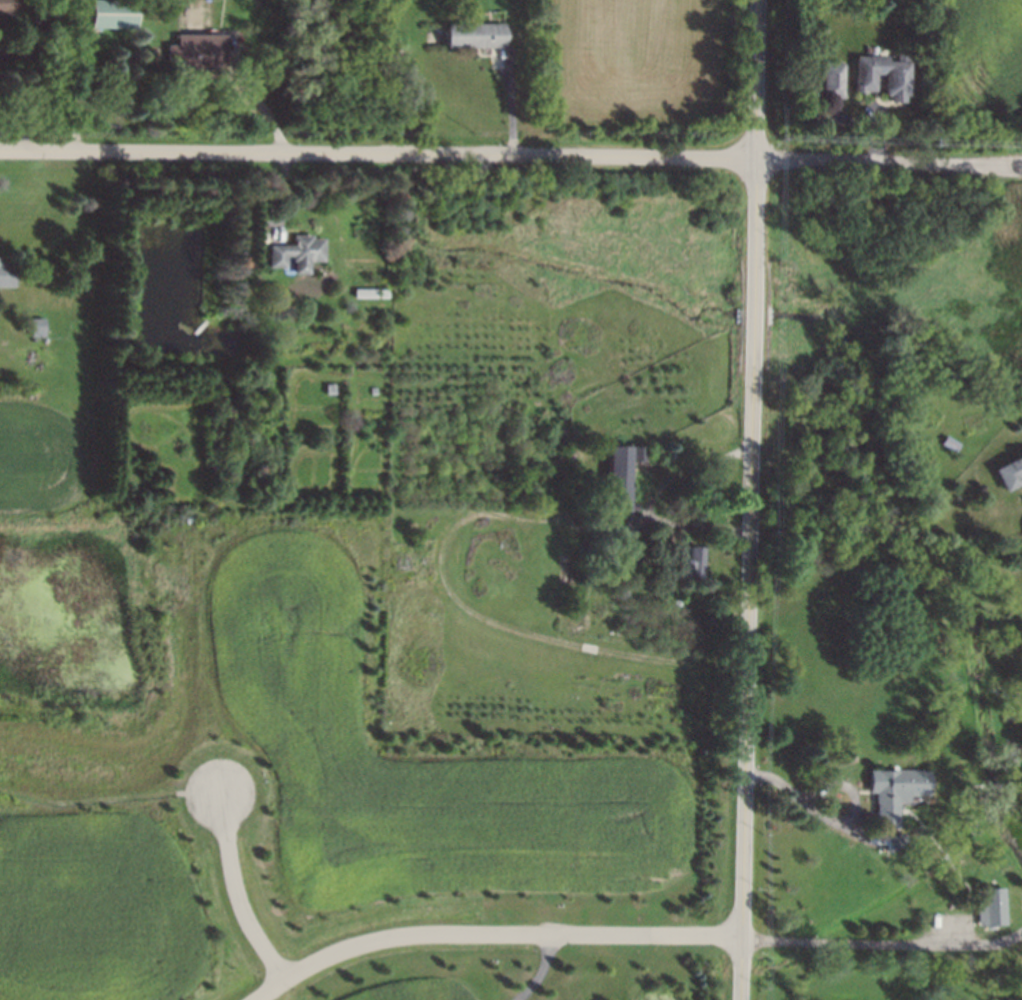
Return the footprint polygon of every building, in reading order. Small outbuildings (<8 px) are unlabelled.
[(16,15),(16,0),(0,0),(0,15),(16,15)] [(133,28),(134,1),(115,0),(90,0),(89,27),(133,28)] [(447,24),(447,48),(506,48),(505,24),(447,24)] [(225,34),(176,34),(177,44),(166,44),(167,69),(225,68),(225,34)] [(857,56),(856,90),(876,91),(876,74),(886,74),(885,101),(908,101),(909,52),(897,52),(896,57),(857,56)] [(824,62),(823,97),(844,97),(845,62),(824,62)] [(268,245),(269,266),(285,266),(285,256),(293,256),(293,274),(309,274),(309,261),(323,261),(323,236),(292,236),(292,245),(268,245)] [(14,262),(0,262),(0,286),(14,286),(14,262)] [(44,336),(43,317),(29,318),(30,336),(44,336)] [(942,444),(957,451),(961,442),(946,435),(942,444)] [(629,511),(631,446),(610,445),(608,510),(629,511)] [(632,461),(645,461),(646,446),(632,446),(632,461)] [(1016,458),(1021,458),(1021,483),(1006,492),(995,469),(1016,458)] [(701,577),(702,547),(689,546),(688,559),(687,558),(686,576),(701,577)] [(928,769),(870,770),(870,792),(876,792),(877,827),(899,827),(899,802),(909,802),(909,795),(928,795),(928,769)] [(976,888),(978,925),(1006,924),(1004,887),(976,888)]
